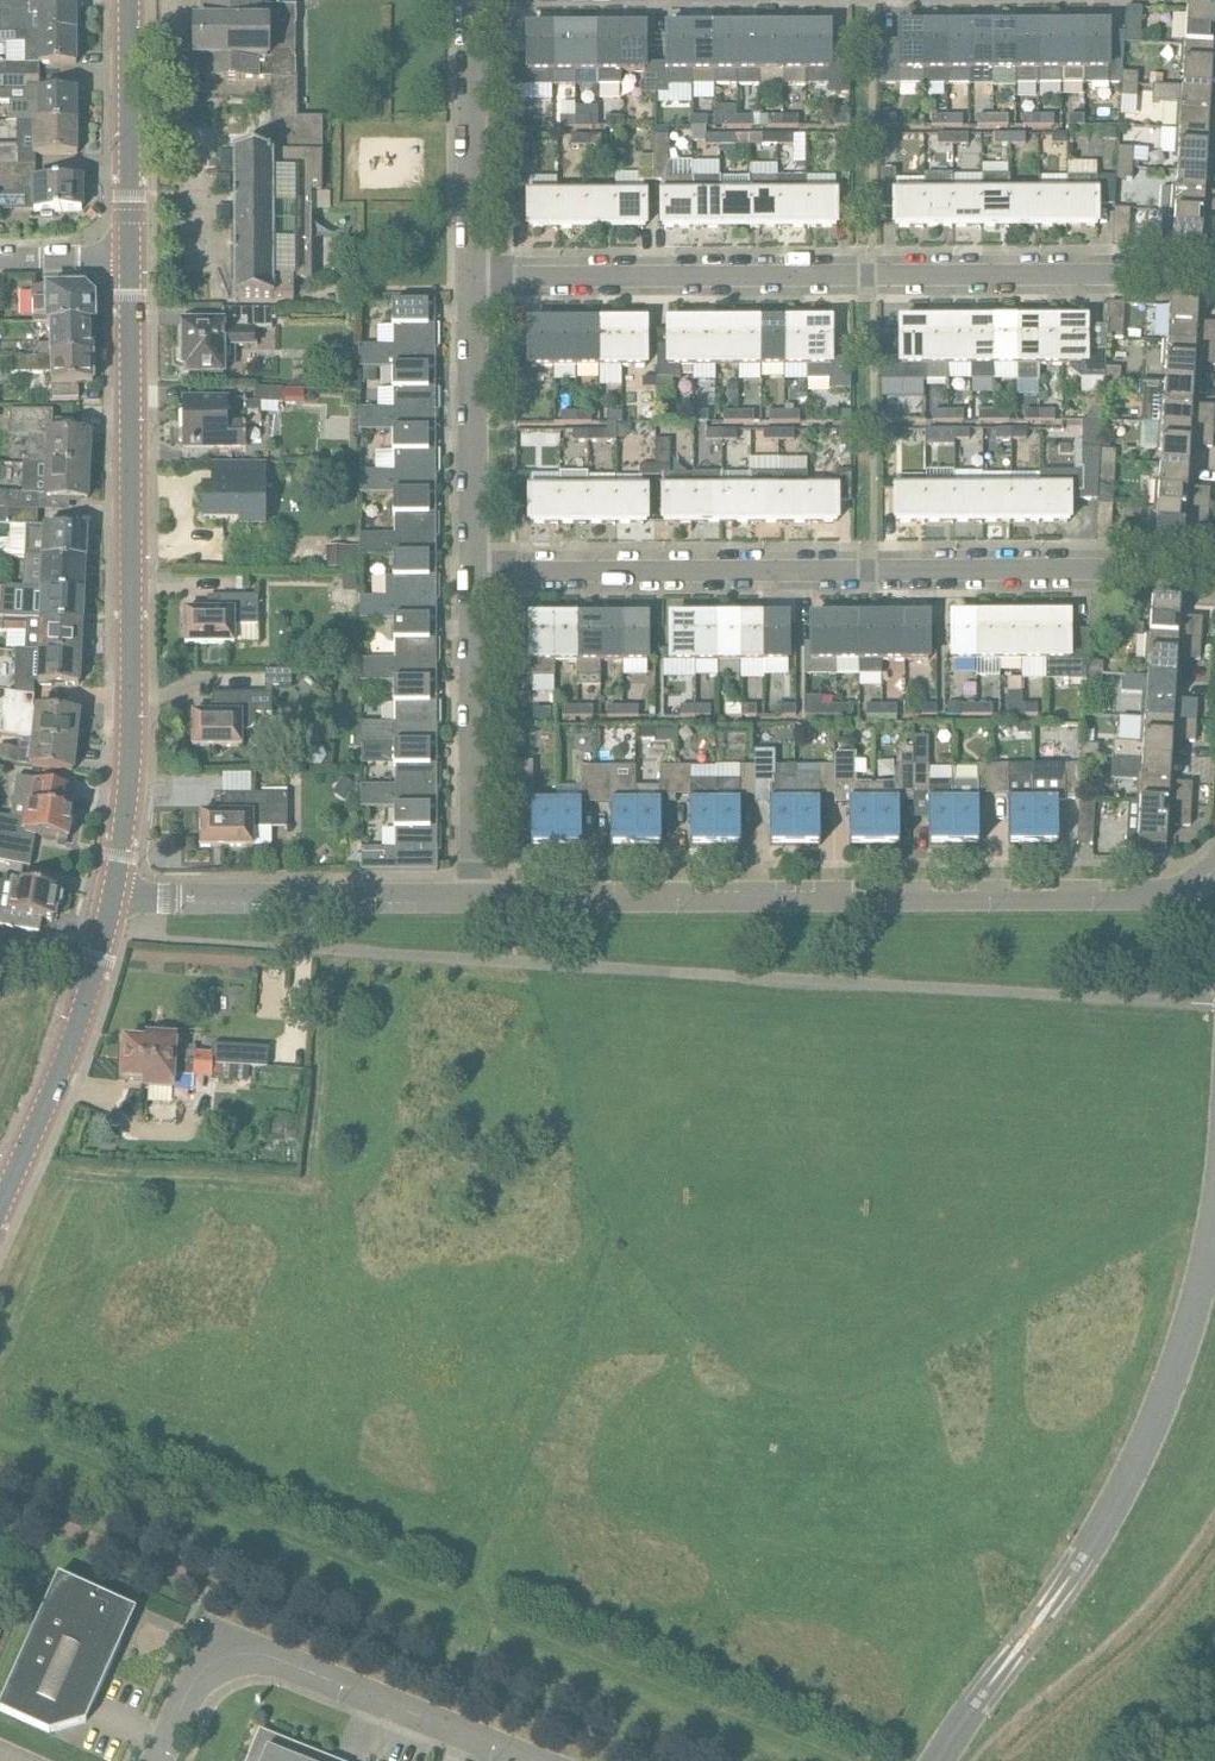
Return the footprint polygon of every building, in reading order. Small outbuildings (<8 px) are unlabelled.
[(13,33),(76,32),(76,9),(63,9),(63,3),(30,3),(30,17),(13,17),(13,33)] [(271,81),(296,80),(296,7),(204,7),(204,25),(196,25),(196,73),(204,73),(204,81),(271,81)] [(1214,49),(1214,28),(1214,18),(1214,14),(1187,12),(1185,47),(1214,49)] [(1124,44),(1140,45),(1142,15),(1126,13),(1124,44)] [(901,71),(925,71),(925,27),(900,28),(900,42),(879,42),(880,86),(901,86),(901,71)] [(925,71),(948,71),(947,27),(925,27),(925,71)] [(948,71),(970,71),(970,27),(947,27),(948,71)] [(970,71),(993,71),(993,27),(970,27),(970,71)] [(993,71),(1015,71),(1016,27),(993,27),(993,71)] [(1015,87),(1039,86),(1039,27),(1016,27),(1015,71),(1015,87)] [(1039,86),(1062,86),(1062,27),(1039,27),(1039,86)] [(1085,86),(1085,70),(1085,27),(1062,27),(1062,86),(1085,86)] [(1122,85),(1122,73),(1123,56),(1108,56),(1108,27),(1085,27),(1085,70),(1108,70),(1108,85),(1122,85)] [(668,72),(692,72),(692,28),(667,29),(668,72)] [(692,88),(714,88),(715,28),(692,28),(692,72),(692,88)] [(737,88),(737,72),(738,28),(715,28),(714,88),(737,88)] [(737,72),(760,72),(760,28),(738,28),(737,72)] [(760,72),(783,72),(783,28),(760,28),(760,72)] [(783,72),(806,72),(806,28),(783,28),(783,72)] [(830,96),(850,95),(849,57),(830,57),(829,28),(806,28),(806,72),(830,72),(830,96)] [(552,73),(553,73),(552,29),(528,29),(528,59),(514,59),(514,87),(552,87),(552,73)] [(553,73),(575,73),(575,29),(552,29),(553,73)] [(575,73),(598,73),(598,29),(575,29),(575,73)] [(598,73),(621,72),(621,29),(598,29),(598,73)] [(621,29),(621,72),(645,72),(644,29),(621,29)] [(25,65),(37,65),(76,64),(76,32),(13,33),(4,33),(4,45),(10,45),(10,46),(24,46),(25,65)] [(1211,90),(1212,70),(1214,70),(1214,49),(1185,47),(1181,46),(1179,74),(1183,74),(1183,88),(1211,90)] [(1122,85),(1138,86),(1138,74),(1122,73),(1122,85)] [(311,281),(311,276),(311,211),(311,193),(321,193),(321,121),(295,121),(296,80),(271,81),(271,155),(234,156),(234,300),(294,300),(294,281),(311,281)] [(641,94),(656,94),(656,84),(641,84),(641,94)] [(656,94),(671,94),(672,84),(656,84),(656,94)] [(1121,97),(1137,98),(1138,86),(1122,85),(1121,97)] [(15,124),(76,124),(76,92),(39,92),(39,88),(26,88),(26,104),(15,104),(15,124)] [(1214,132),(1214,111),(1210,111),(1211,90),(1183,88),(1182,104),(1177,103),(1176,129),(1214,132)] [(993,127),(1008,127),(1008,116),(993,117),(993,127)] [(1023,127),(1038,127),(1038,116),(1023,116),(1023,127)] [(1038,127),(1054,127),(1054,116),(1038,116),(1038,127)] [(1069,127),(1084,127),(1084,116),(1069,116),(1069,127)] [(737,128),(753,128),(753,117),(737,118),(737,128)] [(768,128),(783,128),(783,117),(768,117),(768,128)] [(783,128),(798,128),(798,117),(783,117),(783,128)] [(834,128),(850,128),(850,117),(834,117),(834,128)] [(880,127),(896,127),(895,117),(880,117),(880,127)] [(932,127),(947,127),(947,117),(932,117),(932,127)] [(947,127),(962,127),(962,117),(947,117),(947,127)] [(977,127),(993,127),(993,117),(977,117),(977,127)] [(560,129),(575,129),(575,118),(560,118),(560,129)] [(575,129),(591,129),(591,118),(575,118),(575,129)] [(605,129),(621,129),(621,118),(606,118),(605,129)] [(692,128),(707,128),(707,118),(692,118),(692,128)] [(722,128),(737,128),(737,118),(722,118),(722,128)] [(9,124),(9,146),(0,146),(0,168),(35,169),(35,156),(76,156),(76,124),(15,124),(9,124)] [(1206,173),(1207,153),(1214,153),(1214,132),(1176,129),(1174,156),(1179,157),(1178,171),(1206,173)] [(880,146),(896,146),(896,135),(880,135),(880,146)] [(938,146),(953,146),(953,135),(938,135),(938,146)] [(953,146),(968,146),(968,135),(953,135),(953,146)] [(995,146),(1010,146),(1010,135),(995,135),(995,146)] [(1010,146),(1025,145),(1025,135),(1010,135),(1010,146)] [(1052,145),(1067,145),(1067,135),(1052,135),(1052,145)] [(705,147),(720,147),(720,136),(705,136),(705,147)] [(720,147),(735,147),(736,136),(720,136),(720,147)] [(762,146),(777,146),(777,136),(762,136),(762,146)] [(777,146),(793,146),(793,136),(777,136),(777,146)] [(835,146),(850,146),(850,136),(835,136),(835,146)] [(571,147),(587,147),(587,137),(571,137),(571,147)] [(587,147),(602,147),(602,137),(587,137),(587,147)] [(1117,164),(1133,165),(1134,149),(1118,148),(1117,164)] [(654,182),(654,172),(654,158),(638,158),(638,182),(654,182)] [(1116,180),(1132,181),(1133,165),(1117,164),(1116,177),(1116,180)] [(33,196),(33,214),(61,213),(61,212),(81,212),(80,180),(35,180),(35,169),(0,168),(0,197),(33,196)] [(985,182),(1011,182),(1011,168),(985,169),(985,182)] [(895,227),(925,227),(924,193),(895,193),(896,170),(880,171),(880,209),(895,209),(895,227)] [(1175,214),(1214,215),(1214,194),(1205,194),(1206,173),(1178,171),(1177,186),(1173,186),(1171,213),(1175,214)] [(654,182),(669,182),(669,172),(654,172),(654,182)] [(897,173),(897,189),(983,191),(983,175),(897,173)] [(560,191),(560,175),(532,174),(532,191),(560,191)] [(750,228),(750,193),(750,177),(719,178),(720,193),(721,228),(750,228)] [(1114,206),(1116,180),(1116,177),(1096,177),(1096,192),(1067,192),(1068,227),(1097,227),(1097,206),(1114,206)] [(529,229),(559,229),(558,194),(529,194),(529,180),(514,180),(514,209),(529,208),(529,229)] [(982,227),(1011,227),(1011,192),(982,193),(982,227)] [(1011,227),(1040,227),(1039,192),(1011,192),(1011,227)] [(1040,227),(1068,227),(1067,192),(1039,192),(1040,227)] [(662,228),(693,228),(692,193),(662,194),(662,228)] [(693,228),(721,228),(720,193),(692,193),(693,228)] [(750,228),(778,228),(778,193),(750,193),(750,228)] [(778,228),(807,228),(806,193),(778,193),(778,228)] [(806,193),(807,228),(836,228),(836,193),(806,193)] [(925,227),(954,227),(954,193),(924,193),(925,227)] [(954,227),(982,227),(982,193),(954,193),(954,227)] [(559,229),(587,229),(587,194),(558,194),(559,229)] [(587,229),(616,229),(615,194),(587,194),(587,229)] [(615,194),(616,229),(645,228),(645,194),(615,194)] [(1112,240),(1128,241),(1130,210),(1114,209),(1112,240)] [(87,217),(92,223),(100,216),(95,210),(87,217)] [(1201,250),(1202,235),(1214,236),(1214,215),(1175,214),(1173,248),(1201,250)] [(46,325),(92,324),(94,324),(94,298),(83,289),(33,290),(33,319),(31,319),(31,325),(46,325)] [(337,308),(350,308),(350,296),(337,296),(337,308)] [(393,369),(435,369),(435,349),(439,349),(438,326),(435,326),(435,302),(434,302),(434,304),(392,304),(393,345),(359,347),(359,369),(393,369)] [(1214,345),(1214,324),(1197,323),(1198,309),(1170,307),(1168,342),(1214,345)] [(1107,339),(1123,340),(1124,310),(1109,309),(1107,339)] [(189,377),(226,376),(226,364),(234,364),(234,349),(256,349),(256,345),(255,346),(255,330),(272,330),(272,310),(222,310),(222,324),(183,325),(184,368),(188,368),(189,377)] [(925,381),(925,366),(926,322),(901,322),(901,334),(881,334),(881,381),(925,381)] [(925,366),(949,366),(949,322),(926,322),(925,366)] [(949,366),(972,366),(971,322),(949,322),(949,366)] [(972,366),(994,366),(994,322),(971,322),(972,366)] [(994,366),(1017,366),(1017,322),(994,322),(994,366)] [(1017,366),(1040,366),(1040,322),(1017,322),(1017,366)] [(1040,366),(1063,366),(1063,322),(1040,322),(1040,366)] [(1104,380),(1105,368),(1106,350),(1086,350),(1086,322),(1063,322),(1063,366),(1086,366),(1086,380),(1104,380)] [(599,367),(622,367),(622,323),(599,324),(599,367)] [(622,323),(622,367),(646,367),(646,323),(622,323)] [(669,367),(693,367),(693,323),(669,323),(669,367)] [(693,367),(716,367),(716,323),(693,323),(693,367)] [(716,367),(739,367),(739,323),(716,323),(716,367)] [(739,367),(762,367),(762,323),(739,323),(739,367)] [(762,367),(785,367),(784,323),(762,323),(762,367)] [(785,367),(807,367),(807,323),(784,323),(785,367)] [(807,323),(807,367),(806,381),(829,381),(829,390),(851,390),(851,350),(831,350),(831,323),(807,323)] [(34,358),(92,357),(92,324),(46,325),(46,346),(33,346),(34,358)] [(530,368),(553,368),(554,324),(529,324),(529,353),(515,353),(515,397),(530,397),(530,382),(530,368)] [(553,368),(576,367),(576,324),(554,324),(553,368)] [(576,367),(599,367),(599,324),(576,324),(576,367)] [(1194,385),(1195,365),(1214,366),(1214,345),(1168,342),(1163,341),(1162,369),(1166,369),(1165,383),(1194,385)] [(51,374),(51,400),(79,399),(79,386),(92,386),(92,357),(34,358),(9,359),(10,375),(51,374)] [(1104,380),(1120,381),(1121,369),(1105,368),(1104,380)] [(360,432),(393,432),(436,431),(436,411),(439,411),(439,389),(436,389),(435,369),(393,369),(393,410),(359,410),(360,432)] [(642,389),(657,389),(657,379),(642,379),(642,389)] [(657,389),(672,389),(672,379),(657,379),(657,389)] [(1120,381),(1104,380),(1104,392),(1120,393),(1120,381)] [(1214,428),(1214,410),(1214,407),(1192,406),(1194,385),(1165,383),(1164,399),(1160,398),(1159,424),(1214,428)] [(283,405),(294,405),(297,405),(298,389),(290,389),(284,389),(283,405)] [(185,449),(247,449),(247,427),(246,403),(246,401),(229,401),(185,401),(185,449)] [(994,422),(1009,422),(1009,411),(994,412),(994,422)] [(1024,422),(1040,422),(1040,411),(1024,411),(1024,422)] [(1040,422),(1055,422),(1055,411),(1040,411),(1040,422)] [(769,423),(784,423),(784,412),(769,412),(769,423)] [(784,423),(800,423),(800,412),(784,412),(784,423)] [(836,423),(851,423),(851,412),(836,412),(836,423)] [(882,422),(897,422),(897,412),(881,412),(882,422)] [(933,422),(948,422),(948,412),(933,412),(933,422)] [(948,422),(963,422),(964,412),(948,412),(948,422)] [(979,422),(994,422),(994,412),(979,412),(979,422)] [(561,424),(576,424),(576,413),(561,413),(561,424)] [(576,424),(592,424),(592,413),(576,413),(576,424)] [(607,424),(616,424),(622,423),(622,413),(607,413),(607,424)] [(693,423),(708,423),(708,413),(693,413),(693,423)] [(723,423),(739,423),(739,413),(723,413),(723,423)] [(739,423),(754,423),(754,413),(739,413),(739,423)] [(28,466),(33,466),(89,469),(90,436),(73,435),(73,421),(12,421),(11,437),(29,438),(28,466)] [(1086,446),(1100,445),(1100,421),(1085,421),(1086,446)] [(590,442),(617,442),(616,424),(607,424),(607,432),(590,432),(590,442)] [(1160,466),(1189,468),(1190,448),(1213,449),(1214,428),(1159,424),(1157,451),(1161,452),(1160,466)] [(939,441),(954,441),(954,430),(939,430),(939,441)] [(954,441),(969,441),(970,430),(954,430),(954,441)] [(996,441),(1011,441),(1011,430),(996,430),(996,441)] [(1011,441),(1027,441),(1027,430),(1011,430),(1011,441)] [(393,494),(436,494),(436,474),(439,474),(439,451),(436,451),(436,431),(393,432),(393,472),(360,473),(360,494),(393,494)] [(706,442),(722,442),(722,431),(707,431),(706,442)] [(722,442),(737,442),(737,431),(722,431),(722,442)] [(763,442),(779,441),(779,431),(764,431),(763,442)] [(779,441),(794,441),(794,431),(779,431),(779,441)] [(836,441),(851,441),(851,431),(836,431),(836,441)] [(882,441),(897,441),(897,431),(882,431),(882,441)] [(572,442),(590,442),(590,432),(573,432),(572,442)] [(1100,451),(1099,467),(1115,468),(1116,452),(1100,451)] [(203,520),(242,520),(242,489),(253,489),(253,464),(213,464),(213,489),(203,489),(203,520)] [(71,500),(87,501),(89,469),(33,466),(33,484),(27,484),(26,495),(0,494),(0,510),(9,510),(38,512),(39,499),(71,500)] [(655,477),(670,477),(670,466),(655,467),(655,477)] [(1154,508),(1158,509),(1209,510),(1210,490),(1187,489),(1189,468),(1160,466),(1160,481),(1155,481),(1154,508)] [(640,477),(655,477),(655,467),(640,467),(640,477)] [(1099,472),(1098,483),(1114,484),(1115,468),(1099,467),(1099,472)] [(807,488),(808,523),(837,523),(837,502),(851,502),(851,472),(837,472),(837,488),(807,488)] [(1097,501),(1098,483),(1099,472),(1082,472),(1082,501),(1097,501)] [(530,524),(560,524),(559,489),(530,489),(530,475),(515,475),(516,509),(530,509),(530,524)] [(896,522),(927,522),(926,487),(896,488),(896,522)] [(927,522),(955,522),(954,487),(926,487),(927,522)] [(955,522),(984,522),(983,487),(954,487),(955,522)] [(984,522),(1012,522),(1011,487),(983,487),(984,522)] [(1012,522),(1041,522),(1041,487),(1011,487),(1012,522)] [(1041,487),(1041,522),(1070,522),(1070,487),(1041,487)] [(664,523),(694,523),(693,488),(664,489),(664,523)] [(694,523),(722,523),(722,488),(693,488),(694,523)] [(722,523),(751,523),(750,488),(722,488),(722,523)] [(751,523),(780,523),(779,488),(750,488),(751,523)] [(780,523),(808,523),(807,488),(779,488),(780,523)] [(560,524),(589,523),(589,489),(559,489),(560,524)] [(589,523),(617,523),(617,489),(589,489),(589,523)] [(617,489),(617,523),(646,523),(646,489),(617,489)] [(360,557),(394,557),(436,557),(436,537),(439,537),(439,514),(436,514),(436,494),(393,494),(393,535),(360,535),(360,557)] [(1095,535),(1111,536),(1113,505),(1097,504),(1095,535)] [(1156,544),(1184,545),(1185,530),(1208,532),(1209,510),(1158,509),(1156,544)] [(24,559),(84,561),(86,530),(38,528),(38,512),(9,510),(8,526),(26,527),(24,559)] [(394,620),(437,620),(436,600),(440,600),(439,577),(436,577),(436,557),(394,557),(394,598),(360,598),(360,620),(394,620)] [(42,591),(83,593),(84,561),(24,559),(23,590),(42,591)] [(42,591),(23,590),(0,589),(0,598),(0,620),(30,622),(41,622),(81,624),(83,593),(42,591)] [(218,611),(185,611),(185,645),(234,645),(234,626),(259,626),(258,597),(218,597),(218,611)] [(1150,636),(1201,640),(1203,619),(1180,618),(1181,603),(1153,601),(1150,636)] [(882,661),(905,661),(905,617),(882,618),(882,661)] [(905,617),(905,661),(929,661),(928,617),(905,617)] [(953,661),(978,661),(977,617),(953,617),(953,661)] [(978,661),(1000,661),(1000,617),(977,617),(978,661)] [(1000,661),(1023,661),(1023,617),(1000,617),(1000,661)] [(1023,661),(1045,661),(1046,617),(1023,617),(1023,661)] [(1087,675),(1088,662),(1089,646),(1069,646),(1069,617),(1046,617),(1045,661),(1069,661),(1069,675),(1087,675)] [(671,662),(695,662),(696,618),(671,618),(671,662)] [(695,662),(719,662),(718,618),(696,618),(695,662)] [(719,662),(741,662),(741,618),(718,618),(719,662)] [(741,662),(764,662),(764,618),(741,618),(741,662)] [(764,618),(764,662),(788,662),(788,618),(764,618)] [(812,662),(836,662),(837,618),(812,618),(812,662)] [(836,662),(859,661),(859,618),(837,618),(836,662)] [(859,661),(882,661),(882,618),(859,618),(859,661)] [(531,663),(555,663),(555,619),(530,619),(530,633),(516,633),(516,649),(516,672),(531,672),(531,663)] [(555,663),(577,663),(578,619),(555,619),(555,663)] [(577,663),(600,663),(600,619),(578,619),(577,663)] [(600,663),(623,662),(623,619),(600,619),(600,663)] [(623,619),(623,662),(647,662),(647,619),(623,619)] [(80,655),(81,624),(41,622),(30,622),(0,620),(0,633),(26,634),(25,651),(29,652),(29,653),(80,655)] [(361,683),(394,683),(437,683),(437,663),(440,663),(440,640),(437,640),(437,620),(394,620),(394,661),(360,661),(361,683)] [(1148,678),(1176,679),(1177,659),(1200,661),(1201,640),(1150,636),(1146,636),(1144,663),(1149,663),(1148,678)] [(36,696),(36,684),(78,686),(80,655),(29,653),(16,652),(14,694),(36,696)] [(1087,675),(1103,676),(1104,663),(1088,662),(1087,675)] [(908,664),(907,675),(934,676),(935,666),(908,664)] [(267,672),(267,690),(272,690),(293,690),(293,672),(267,672)] [(1086,687),(1102,688),(1103,676),(1087,675),(1086,687)] [(1141,719),(1197,722),(1198,702),(1175,700),(1176,679),(1148,678),(1147,693),(1143,693),(1141,719)] [(394,746),(437,746),(437,726),(440,726),(440,703),(437,703),(437,683),(394,683),(394,724),(361,724),(361,746),(394,746)] [(19,738),(32,740),(75,744),(78,715),(35,709),(37,698),(14,694),(3,693),(2,707),(0,731),(0,737),(18,738),(19,738)] [(192,747),(242,747),(242,731),(250,731),(255,725),(255,715),(272,715),(272,694),(212,694),(212,713),(192,714),(192,747)] [(804,717),(836,717),(836,706),(821,707),(822,698),(804,698),(804,717)] [(1023,716),(1038,716),(1038,705),(1023,706),(1023,716)] [(836,717),(852,717),(852,706),(836,706),(836,717)] [(867,717),(882,717),(882,706),(867,706),(867,717)] [(882,717),(897,717),(897,706),(882,706),(882,717)] [(922,717),(937,716),(937,706),(922,706),(922,717)] [(962,716),(977,716),(977,706),(962,706),(962,716)] [(977,716),(992,716),(992,706),(977,706),(977,716)] [(1008,716),(1023,716),(1023,706),(1007,706),(1008,716)] [(562,718),(578,718),(578,707),(562,707),(562,718)] [(578,718),(593,718),(593,707),(578,707),(578,718)] [(608,718),(623,718),(623,707),(608,707),(608,718)] [(623,718),(639,718),(638,707),(623,707),(623,718)] [(680,717),(695,717),(695,707),(680,707),(680,717)] [(695,717),(711,717),(711,707),(695,707),(695,717)] [(726,717),(741,717),(741,707),(726,707),(726,717)] [(741,717),(756,717),(756,707),(741,707),(741,717)] [(781,718),(796,717),(796,707),(781,707),(781,718)] [(1143,761),(1171,762),(1172,742),(1195,743),(1197,722),(1141,719),(1140,746),(1115,745),(1114,759),(1143,761)] [(914,738),(914,748),(929,748),(929,738),(914,738)] [(75,744),(32,740),(29,768),(72,774),(75,744)] [(1082,757),(1098,758),(1098,746),(1083,745),(1082,753),(1082,757)] [(394,809),(437,808),(437,788),(440,789),(440,766),(437,766),(437,746),(394,746),(394,787),(361,787),(361,809),(394,809)] [(0,748),(0,762),(20,765),(22,751),(18,751),(0,748)] [(875,800),(875,847),(900,846),(899,800),(899,795),(914,795),(913,766),(913,749),(910,749),(911,748),(903,748),(896,785),(874,785),(875,800)] [(849,847),(875,847),(875,800),(874,785),(859,786),(860,778),(857,778),(858,762),(859,762),(860,755),(843,755),(843,757),(834,757),(834,767),(834,796),(849,795),(849,800),(849,847)] [(1097,770),(1098,758),(1082,757),(1082,766),(1081,770),(1097,770)] [(1140,803),(1192,805),(1193,784),(1170,783),(1171,762),(1143,761),(1142,776),(1138,775),(1136,803),(1140,803)] [(531,848),(557,848),(557,801),(533,801),(533,763),(517,763),(517,834),(531,834),(531,848)] [(1033,800),(1033,846),(1059,846),(1058,799),(1080,799),(1081,770),(1082,766),(1058,765),(1058,784),(1033,783),(1033,800)] [(929,846),(954,846),(954,800),(953,784),(929,784),(929,767),(913,766),(914,795),(913,820),(929,820),(929,846)] [(954,800),(954,846),(979,846),(979,800),(979,795),(994,795),(994,766),(978,766),(978,784),(953,784),(954,800)] [(1008,846),(1033,846),(1033,800),(1033,783),(1008,784),(1008,766),(994,766),(994,795),(1008,795),(1008,800),(1008,846)] [(557,801),(557,848),(582,848),(581,804),(596,804),(596,767),(581,767),(581,801),(557,801)] [(611,848),(636,847),(635,789),(611,789),(611,767),(596,767),(596,804),(611,804),(611,848)] [(635,789),(636,847),(661,847),(661,801),(675,801),(675,796),(675,767),(660,767),(660,789),(635,789)] [(690,847),(716,847),(715,801),(715,781),(690,781),(690,767),(675,767),(675,796),(690,796),(690,801),(690,847)] [(715,801),(716,847),(741,847),(740,801),(740,796),(755,796),(755,767),(740,767),(740,781),(715,781),(715,801)] [(770,847),(795,847),(795,800),(795,782),(775,777),(777,787),(769,787),(770,767),(755,767),(755,796),(770,796),(770,801),(770,847)] [(795,800),(795,847),(820,847),(820,800),(820,795),(834,796),(834,767),(819,767),(819,787),(813,787),(814,777),(795,782),(795,800)] [(36,837),(68,842),(73,813),(70,812),(74,787),(17,778),(13,802),(10,820),(0,819),(0,863),(31,868),(36,837)] [(201,814),(201,847),(253,847),(253,829),(288,829),(288,795),(221,795),(221,814),(201,814)] [(1077,839),(1093,840),(1096,800),(1080,799),(1077,839)] [(1192,805),(1140,803),(1138,845),(1166,845),(1167,826),(1190,828),(1192,805)] [(361,872),(438,872),(438,851),(441,851),(441,828),(437,828),(437,808),(394,809),(395,850),(361,850),(361,872)] [(40,933),(42,919),(53,921),(58,892),(12,885),(7,911),(0,909),(0,926),(40,933)] [(123,1062),(213,1067),(214,1054),(196,1053),(196,1049),(189,1049),(189,1053),(178,1052),(178,1043),(177,1043),(177,1039),(145,1037),(144,1043),(124,1042),(123,1062)] [(268,1069),(269,1051),(214,1047),(214,1054),(213,1067),(249,1069),(268,1070),(268,1069)] [(142,1088),(174,1090),(196,1092),(197,1079),(222,1080),(222,1081),(249,1083),(249,1069),(213,1067),(123,1062),(122,1081),(142,1082),(142,1088)] [(124,1605),(59,1576),(0,1707),(0,1711),(50,1734),(86,1723),(137,1611),(124,1605)] [(334,1760),(260,1731),(248,1760),(335,1760),(334,1760)]
